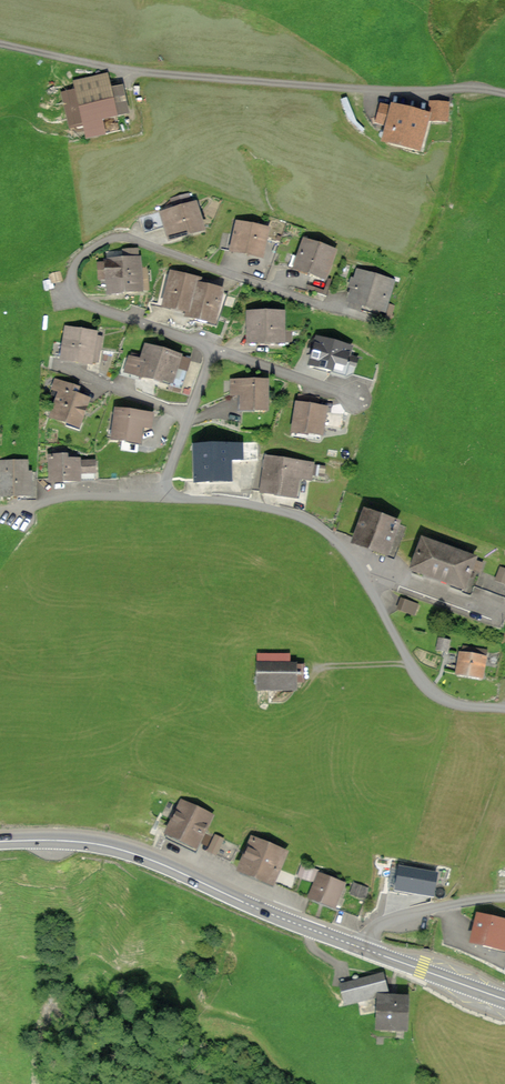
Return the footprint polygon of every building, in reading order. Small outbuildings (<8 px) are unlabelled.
[(105,71),(73,77),(75,87),(82,123),(85,139),(109,135),(106,119),(130,114),(123,83),(108,86),(105,71)] [(82,123),(75,87),(62,90),(69,125),(82,123)] [(431,112),(391,102),(391,105),(380,103),(376,122),(385,125),(382,140),(421,150),(431,112)] [(449,102),(431,102),(431,112),(430,120),(449,121),(449,102)] [(193,204),(162,214),(169,239),(201,230),(193,204)] [(266,229),(238,223),(232,249),(261,255),(266,229)] [(332,252),(305,242),(295,269),(323,279),(332,252)] [(137,259),(107,261),(109,292),(140,290),(137,259)] [(391,282),(360,272),(350,300),(382,310),(391,282)] [(166,304),(191,310),(197,285),(198,280),(173,274),(166,304)] [(222,291),(197,285),(191,310),(189,317),(214,323),(222,291)] [(282,315),(249,316),(249,341),(282,341),(282,315)] [(94,334),(63,329),(57,365),(88,370),(88,365),(96,366),(100,340),(93,339),(94,334)] [(354,346),(317,336),(309,367),(346,377),(354,346)] [(138,362),(125,358),(120,375),(169,391),(180,358),(143,346),(138,362)] [(76,387),(57,381),(55,387),(60,389),(52,416),(79,425),(88,398),(74,393),(76,387)] [(265,381),(232,381),(232,394),(241,394),(241,408),(265,408),(265,381)] [(323,410),(300,406),(295,432),(319,436),(323,410)] [(152,414),(119,409),(115,437),(139,440),(142,425),(151,426),(152,414)] [(240,447),(197,447),(197,479),(229,479),(229,459),(240,459),(240,447)] [(309,465),(267,458),(262,488),(296,493),(298,475),(308,477),(309,465)] [(94,460),(46,459),(45,486),(78,487),(78,477),(94,477),(94,460)] [(0,464),(0,499),(28,499),(28,464),(0,464)] [(395,521),(366,511),(356,540),(385,550),(395,521)] [(474,559),(416,541),(405,575),(463,594),(474,559)] [(487,660),(456,654),(452,675),(483,681),(487,660)] [(294,663),(253,663),(253,694),(294,694),(294,663)] [(209,815),(182,803),(167,835),(194,847),(209,815)] [(223,846),(214,841),(205,857),(214,862),(223,846)] [(283,853),(254,841),(242,871),(271,882),(283,853)] [(438,872),(399,865),(394,889),(434,897),(438,872)] [(313,875),(299,869),(295,881),(309,886),(313,875)] [(343,888),(316,878),(306,904),(333,915),(343,888)] [(367,893),(352,887),(348,897),(363,903),(367,893)] [(479,915),(472,940),(503,948),(504,941),(504,922),(479,915)] [(381,975),(342,986),(346,1001),(385,991),(381,975)] [(405,997),(380,996),(379,1027),(404,1028),(405,997)]
